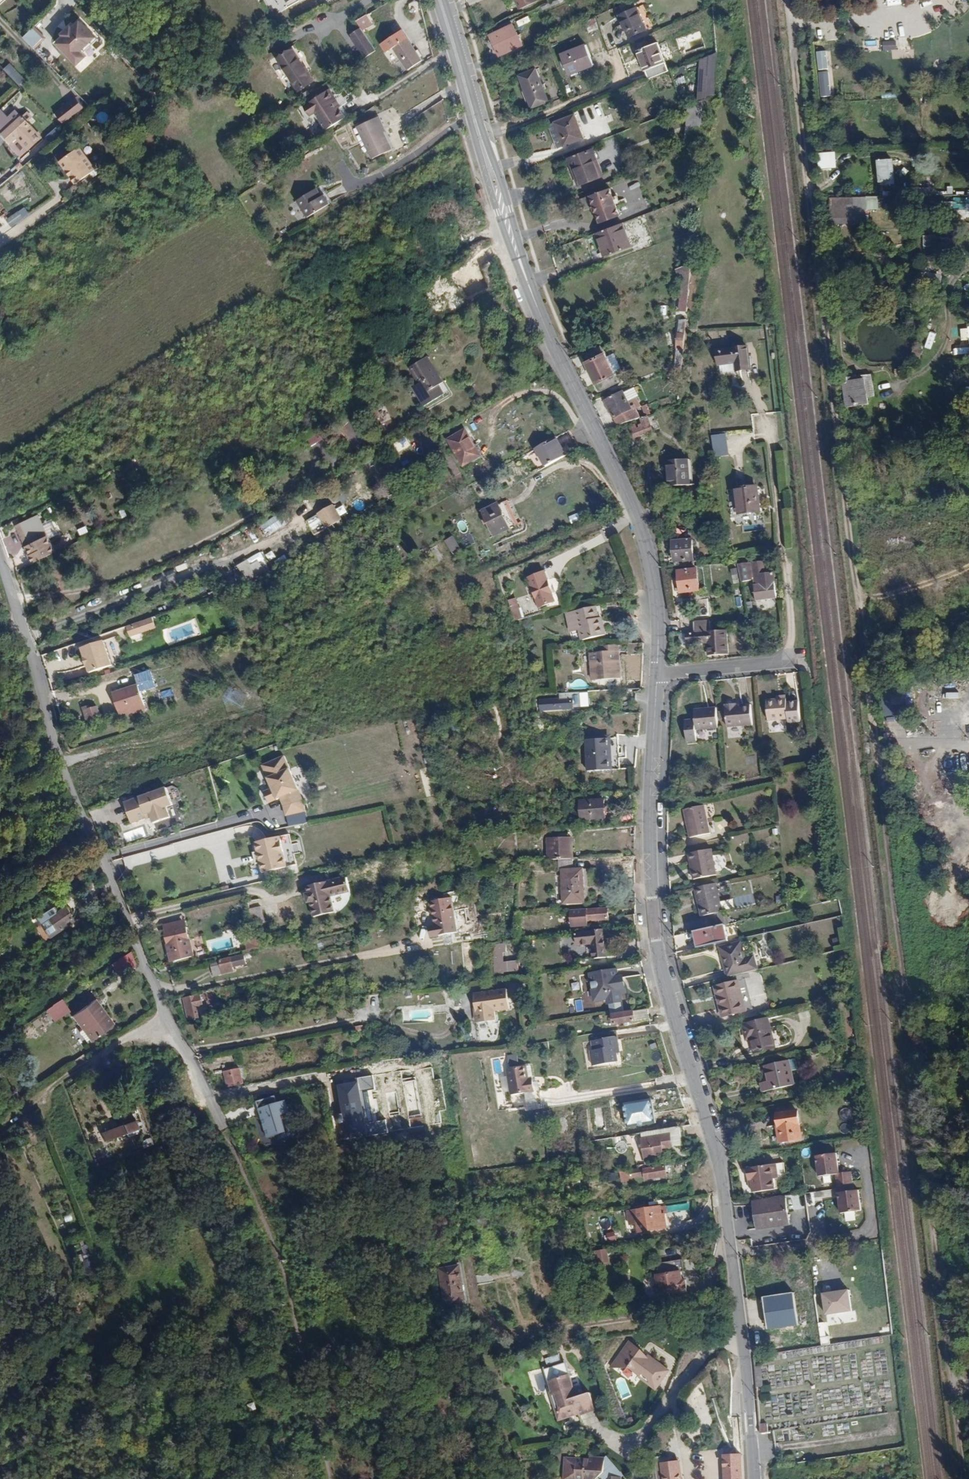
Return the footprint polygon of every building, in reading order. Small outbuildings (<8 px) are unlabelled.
[(638,6),(620,14),(629,37),(647,30),(638,6)] [(368,13),(355,20),(362,31),(374,24),(368,13)] [(81,20),(57,42),(77,64),(87,55),(83,51),(97,38),(81,20)] [(32,22),(22,33),(34,45),(44,35),(32,22)] [(513,24),(491,34),(498,51),(521,41),(513,24)] [(401,29),(381,42),(388,52),(394,48),(409,69),(423,60),(401,29)] [(349,35),(363,59),(372,53),(358,30),(349,35)] [(882,42),(883,51),(897,49),(895,40),(882,42)] [(656,41),(636,48),(644,69),(664,62),(656,41)] [(621,47),(628,72),(639,69),(632,44),(621,47)] [(562,52),(567,73),(594,66),(589,45),(562,52)] [(275,59),(293,90),(307,82),(289,51),(275,59)] [(828,51),(817,51),(817,70),(828,70),(828,51)] [(9,62),(3,68),(19,85),(25,79),(9,62)] [(533,68),(518,75),(532,107),(547,100),(533,68)] [(828,71),(817,72),(820,97),(831,96),(828,71)] [(332,86),(305,103),(312,113),(316,111),(327,128),(346,115),(340,106),(344,104),(332,86)] [(77,97),(54,111),(63,124),(85,110),(77,97)] [(686,107),(680,155),(705,147),(710,98),(686,107)] [(600,103),(576,111),(585,139),(610,130),(607,119),(606,120),(600,103)] [(24,113),(3,131),(12,141),(17,136),(28,149),(42,137),(28,121),(30,120),(24,113)] [(575,114),(555,122),(563,145),(584,137),(575,114)] [(378,115),(358,123),(373,159),(393,150),(378,115)] [(635,127),(638,138),(651,134),(648,123),(635,127)] [(77,143),(57,158),(74,181),(94,165),(77,143)] [(573,176),(577,187),(603,177),(593,151),(570,159),(576,175),(573,176)] [(819,169),(835,168),(835,152),(819,152),(819,169)] [(892,169),(884,170),(885,190),(894,190),(892,169)] [(320,187),(297,200),(306,217),(329,204),(320,187)] [(609,190),(588,198),(599,225),(619,217),(609,190)] [(867,223),(865,196),(828,197),(829,225),(867,223)] [(954,198),(954,203),(945,203),(946,216),(968,215),(968,198),(954,198)] [(24,207),(6,219),(11,227),(30,215),(24,207)] [(618,226),(592,236),(601,260),(627,251),(618,226)] [(682,289),(682,321),(692,322),(694,273),(677,278),(679,289),(682,289)] [(960,328),(961,342),(968,342),(968,327),(960,328)] [(691,334),(682,334),(678,386),(686,387),(691,334)] [(751,363),(748,334),(715,338),(716,351),(725,350),(727,366),(751,363)] [(583,353),(601,390),(620,382),(615,372),(619,371),(605,343),(583,353)] [(920,358),(922,351),(913,348),(911,355),(920,358)] [(430,356),(413,366),(422,382),(414,386),(425,406),(445,395),(440,386),(445,384),(430,356)] [(864,378),(843,381),(846,406),(867,403),(864,378)] [(624,390),(605,399),(616,423),(638,414),(635,407),(632,408),(624,390)] [(639,407),(643,415),(650,412),(646,404),(639,407)] [(388,413),(382,417),(387,425),(393,421),(388,413)] [(633,435),(635,443),(654,438),(650,425),(642,427),(644,432),(633,435)] [(467,429),(448,439),(462,466),(482,455),(467,429)] [(318,432),(305,439),(309,447),(322,440),(318,432)] [(712,456),(727,456),(727,434),(712,435),(712,456)] [(393,443),(397,452),(409,446),(405,437),(393,443)] [(557,437),(536,448),(546,466),(567,455),(557,437)] [(668,462),(668,486),(690,485),(688,460),(678,460),(668,462)] [(737,488),(739,512),(757,510),(756,502),(759,502),(758,486),(737,488)] [(501,505),(486,511),(497,534),(511,528),(501,505)] [(315,519),(306,524),(312,536),(332,525),(324,511),(314,517),(315,519)] [(38,513),(16,521),(30,560),(53,551),(38,513)] [(265,535),(282,528),(277,516),(260,523),(265,535)] [(51,520),(43,523),(49,538),(57,534),(51,520)] [(444,541),(451,554),(459,549),(452,536),(444,541)] [(688,544),(669,547),(672,566),(690,564),(688,544)] [(251,558),(233,569),(242,585),(260,575),(251,558)] [(763,561),(750,563),(750,564),(752,575),(756,601),(779,597),(775,573),(763,575),(762,572),(765,571),(763,561)] [(752,575),(750,564),(742,566),(744,576),(752,575)] [(545,571),(529,576),(540,607),(553,602),(550,593),(553,592),(545,571)] [(691,574),(672,575),(672,597),(692,596),(691,574)] [(517,598),(508,600),(513,621),(522,619),(517,598)] [(596,609),(576,612),(581,641),(605,637),(603,627),(599,627),(596,609)] [(149,617),(132,622),(135,630),(140,628),(141,631),(153,628),(149,617)] [(694,621),(695,632),(712,631),(711,620),(694,621)] [(695,632),(686,632),(687,643),(708,642),(709,655),(729,654),(727,630),(712,631),(695,632)] [(106,639),(83,646),(86,657),(84,657),(86,664),(88,664),(90,671),(113,664),(106,639)] [(625,643),(626,651),(644,649),(643,641),(625,643)] [(617,643),(593,645),(594,653),(589,654),(592,681),(620,678),(617,643)] [(150,671),(136,675),(138,683),(152,680),(150,671)] [(110,693),(118,719),(145,711),(137,684),(110,693)] [(768,699),(769,719),(789,717),(787,693),(776,694),(776,698),(768,699)] [(572,699),(557,699),(557,708),(572,708),(572,699)] [(724,705),(726,726),(751,724),(749,705),(741,706),(741,703),(724,705)] [(102,718),(97,705),(88,708),(87,705),(81,708),(86,719),(88,719),(89,722),(102,718)] [(716,708),(693,710),(694,720),(684,721),(686,742),(696,742),(695,730),(718,729),(716,708)] [(613,769),(610,737),(585,740),(588,771),(613,769)] [(286,756),(263,765),(272,789),(264,792),(267,802),(280,798),(284,806),(286,816),(306,811),(304,801),(298,789),(286,756)] [(166,787),(123,802),(130,822),(147,816),(147,815),(150,813),(153,822),(170,816),(166,805),(172,803),(166,787)] [(693,793),(684,793),(685,801),(694,800),(693,793)] [(606,801),(583,802),(584,819),(607,817),(606,801)] [(707,804),(686,806),(689,835),(710,833),(707,804)] [(638,807),(622,808),(623,822),(637,821),(638,807)] [(291,833),(255,841),(262,872),(298,864),(291,833)] [(636,833),(620,834),(621,846),(637,845),(636,833)] [(546,837),(548,858),(575,856),(573,835),(546,837)] [(688,854),(691,880),(715,877),(712,851),(688,854)] [(579,865),(558,867),(561,900),(580,899),(579,884),(581,884),(579,865)] [(310,903),(313,918),(335,914),(332,898),(340,896),(338,885),(329,887),(328,883),(314,886),(315,893),(305,894),(307,903),(310,903)] [(697,887),(701,916),(723,913),(719,884),(697,887)] [(452,898),(430,903),(432,912),(436,912),(439,925),(441,936),(459,932),(452,898)] [(251,908),(254,924),(265,923),(263,906),(251,908)] [(586,908),(586,917),(607,915),(607,906),(586,908)] [(36,918),(47,937),(70,921),(63,908),(53,914),(49,909),(36,918)] [(164,926),(172,961),(195,956),(186,921),(164,926)] [(726,922),(697,929),(701,946),(730,939),(726,922)] [(430,938),(441,936),(439,925),(428,927),(430,938)] [(604,928),(576,931),(577,942),(591,940),(593,960),(607,958),(604,928)] [(256,936),(243,940),(247,951),(259,948),(256,936)] [(742,942),(722,947),(729,975),(758,968),(755,955),(746,957),(742,942)] [(507,953),(506,944),(493,945),(494,978),(518,977),(518,962),(503,963),(502,953),(507,953)] [(117,961),(121,975),(138,964),(133,951),(117,961)] [(246,967),(244,955),(218,961),(218,963),(210,964),(213,977),(234,973),(234,970),(246,967)] [(617,967),(589,971),(593,998),(607,996),(608,1001),(627,998),(623,975),(618,976),(617,967)] [(717,984),(724,1015),(750,1009),(743,978),(717,984)] [(475,1001),(477,1012),(478,1022),(497,1020),(496,1009),(512,1008),(509,988),(480,992),(481,1000),(475,1001)] [(201,994),(185,997),(189,1019),(201,1017),(199,1005),(203,1005),(201,994)] [(48,1009),(55,1020),(71,1009),(64,998),(48,1009)] [(576,1011),(583,1011),(581,999),(574,1000),(576,1011)] [(74,1016),(93,1041),(114,1025),(95,1000),(74,1016)] [(611,1012),(613,1023),(647,1018),(646,1007),(611,1012)] [(769,1018),(743,1023),(746,1039),(750,1039),(752,1052),(775,1048),(769,1018)] [(618,1037),(591,1041),(593,1051),(590,1052),(593,1066),(619,1062),(617,1052),(620,1052),(618,1037)] [(762,1084),(764,1092),(795,1084),(791,1070),(798,1069),(796,1058),(765,1065),(769,1082),(762,1084)] [(525,1064),(506,1066),(509,1091),(533,1088),(531,1075),(527,1075),(525,1064)] [(243,1084),(239,1067),(224,1071),(228,1087),(243,1084)] [(374,1088),(372,1074),(356,1076),(356,1079),(335,1082),(344,1141),(388,1134),(385,1118),(367,1121),(362,1090),(374,1088)] [(279,1101),(272,1103),(270,1096),(251,1102),(252,1110),(261,1139),(279,1134),(274,1116),(284,1112),(279,1101)] [(654,1099),(625,1103),(628,1125),(657,1122),(654,1099)] [(799,1107),(776,1111),(780,1139),(803,1136),(799,1107)] [(660,1132),(642,1135),(644,1154),(663,1152),(662,1140),(681,1138),(679,1124),(659,1126),(660,1132)] [(129,1128),(96,1139),(99,1148),(132,1137),(129,1128)] [(834,1154),(814,1158),(818,1179),(835,1176),(842,1215),(863,1211),(859,1191),(854,1192),(850,1173),(838,1175),(834,1154)] [(782,1163),(745,1167),(746,1180),(750,1180),(751,1193),(775,1191),(774,1180),(783,1179),(782,1163)] [(663,1164),(616,1169),(618,1179),(630,1178),(630,1175),(643,1173),(643,1176),(664,1174),(663,1164)] [(788,1195),(756,1198),(758,1224),(791,1222),(788,1195)] [(660,1204),(631,1209),(633,1218),(638,1218),(639,1227),(666,1223),(664,1210),(661,1210),(660,1204)] [(785,1230),(762,1234),(764,1242),(785,1239),(785,1230)] [(86,1277),(97,1273),(87,1245),(81,1247),(84,1256),(80,1257),(86,1277)] [(597,1265),(610,1262),(606,1248),(594,1251),(597,1265)] [(683,1254),(657,1258),(660,1281),(658,1282),(659,1290),(674,1288),(674,1292),(685,1291),(684,1287),(688,1287),(686,1276),(683,1276),(682,1268),(685,1268),(683,1254)] [(454,1267),(436,1269),(440,1302),(458,1300),(454,1267)] [(795,1287),(764,1291),(768,1324),(799,1319),(795,1287)] [(629,1338),(611,1361),(620,1363),(652,1390),(667,1370),(629,1338)] [(571,1375),(549,1382),(552,1392),(550,1392),(559,1421),(579,1415),(579,1416),(597,1411),(590,1386),(576,1390),(571,1375)] [(701,1401),(688,1409),(702,1432),(716,1424),(701,1401)] [(779,1454),(780,1464),(790,1463),(790,1453),(779,1454)] [(725,1458),(725,1478),(743,1478),(743,1456),(725,1458)] [(564,1462),(563,1478),(618,1478),(604,1463),(564,1462)] [(662,1467),(663,1478),(683,1478),(681,1465),(662,1467)]
